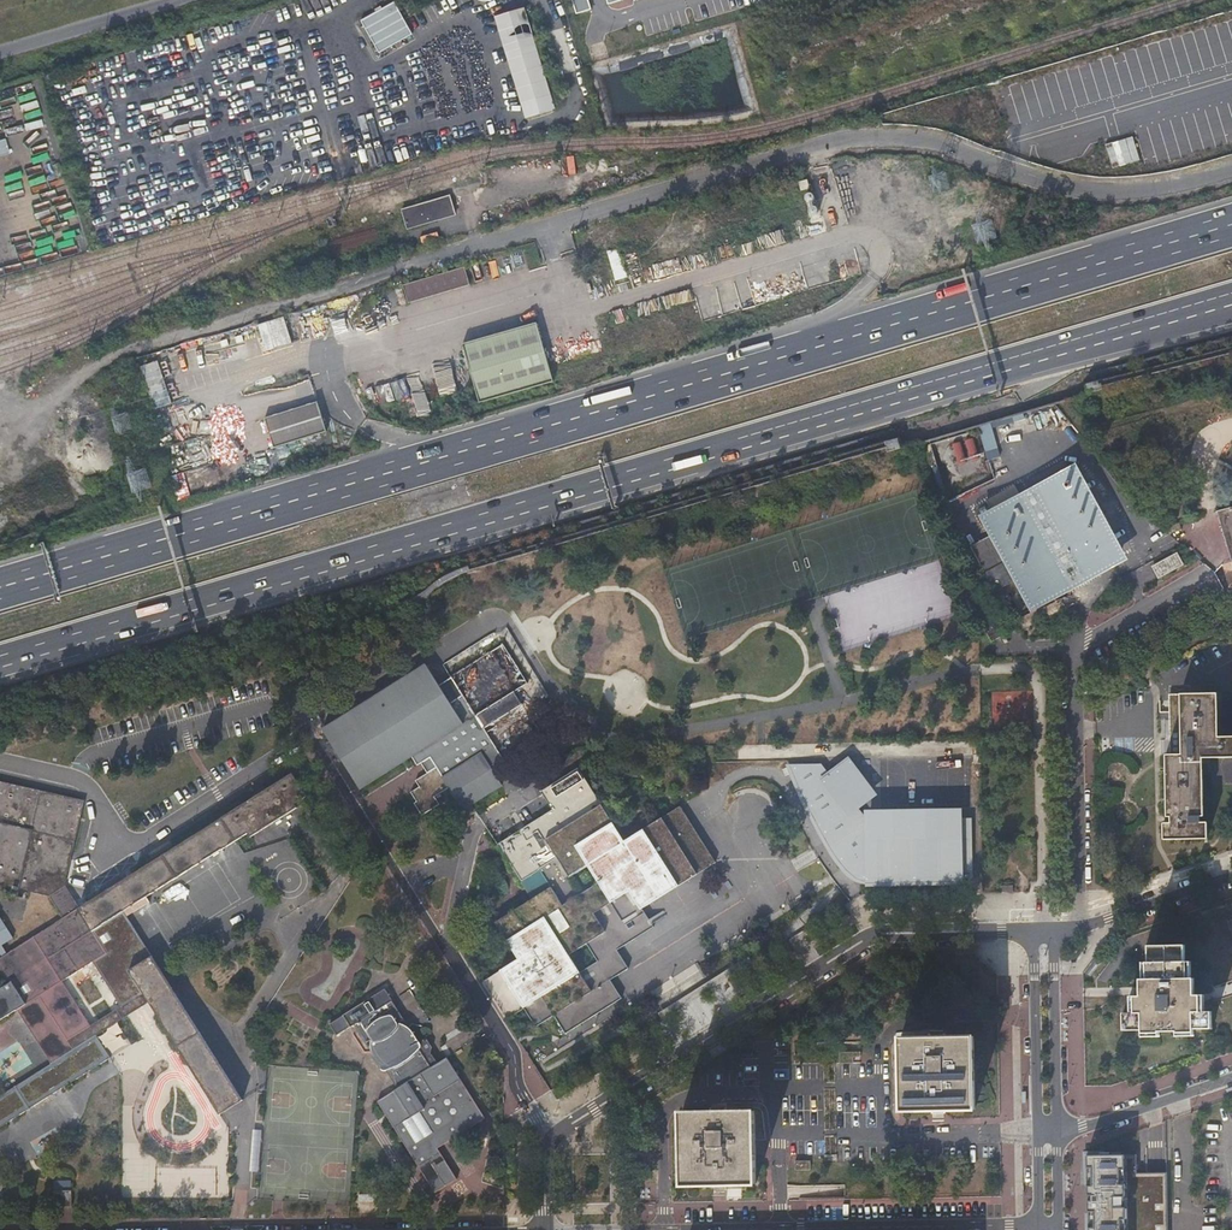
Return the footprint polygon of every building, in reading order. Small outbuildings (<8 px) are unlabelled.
[(589,10),(587,0),(571,0),(575,14),(589,10)] [(394,2),(361,21),(379,53),(412,34),(394,2)] [(524,8),(494,16),(522,119),(553,110),(524,8)] [(0,141),(0,156),(10,153),(5,139),(0,141)] [(567,173),(574,173),(574,157),(566,157),(567,173)] [(803,179),(794,182),(797,191),(806,188),(803,179)] [(451,193),(402,208),(408,227),(456,213),(451,193)] [(803,202),(805,203),(807,207),(805,209),(805,211),(806,213),(807,214),(809,215),(811,214),(812,214),(813,212),(813,209),(812,207),(810,206),(808,201),(809,200),(810,199),(809,196),(807,194),(805,194),(803,194),(802,196),(801,197),(801,198),(801,200),(802,201),(803,202)] [(625,276),(609,221),(582,229),(585,238),(579,239),(590,274),(595,272),(598,284),(625,276)] [(766,233),(767,236),(761,237),(763,247),(785,244),(783,231),(766,233)] [(421,244),(439,239),(437,232),(419,237),(421,244)] [(679,259),(683,273),(703,267),(700,254),(679,259)] [(406,302),(467,285),(463,268),(401,285),(406,302)] [(257,325),(264,352),(292,344),(284,317),(257,325)] [(459,345),(478,403),(554,382),(537,323),(459,345)] [(144,406),(157,406),(157,365),(145,364),(144,406)] [(375,387),(380,404),(409,397),(405,379),(375,387)] [(315,406),(302,406),(262,419),(271,447),(323,431),(315,406)] [(1025,407),(1016,410),(1017,413),(1018,415),(1026,413),(1025,407)] [(995,416),(982,420),(989,445),(1002,441),(995,416)] [(985,456),(985,453),(985,449),(984,447),(982,443),(980,440),(976,437),(973,436),(969,435),(966,435),(963,435),(960,437),(954,440),(952,444),(950,446),(949,449),(949,454),(949,457),(950,461),(952,464),(954,466),(957,469),(961,471),(964,471),(968,472),(971,471),(975,470),(979,468),(980,466),(983,463),(984,460),(985,456)] [(1042,486),(1073,470),(1068,459),(1037,475),(1042,486)] [(999,528),(981,537),(971,542),(994,586),(1022,572),(1035,597),(1060,584),(1062,588),(1094,571),(1092,567),(1117,553),(1073,470),(1042,486),(1026,495),(1019,482),(990,497),(997,510),(991,513),(999,528)] [(985,517),(991,513),(997,510),(990,497),(978,504),(985,517)] [(1216,511),(1231,567),(1231,506),(1216,511)] [(1154,565),(1159,576),(1184,563),(1178,552),(1154,565)] [(1001,633),(992,616),(982,622),(990,638),(1001,633)] [(426,666),(323,729),(360,788),(413,756),(419,765),(422,762),(428,772),(417,779),(421,785),(412,791),(418,800),(414,802),(422,815),(439,804),(433,794),(448,786),(461,808),(501,784),(490,766),(502,758),(504,760),(543,735),(524,704),(522,705),(514,693),(529,684),(503,645),(450,677),(452,679),(440,686),(426,666)] [(1183,838),(1187,693),(1166,694),(1167,729),(1178,729),(1178,754),(1167,754),(1163,754),(1164,815),(1168,815),(1168,822),(1162,822),(1161,838),(1183,838)] [(1187,693),(1183,838),(1205,838),(1205,822),(1197,821),(1197,816),(1201,815),(1200,758),(1231,757),(1231,737),(1214,737),(1213,693),(1187,693)] [(1178,729),(1167,729),(1167,754),(1178,754),(1178,729)] [(341,776),(347,772),(338,758),(333,762),(341,776)] [(961,881),(962,876),(962,873),(971,873),(971,825),(961,826),(961,818),(961,817),(867,817),(866,819),(855,806),(873,792),(848,758),(828,773),(823,777),(814,765),(814,766),(815,768),(812,769),(809,765),(796,772),(800,777),(796,780),(834,849),(831,851),(830,850),(829,851),(837,861),(841,866),(845,872),(848,875),(851,877),(853,879),(854,879),(857,879),(858,878),(859,878),(860,877),(861,874),(861,870),(867,870),(868,882),(961,881)] [(823,777),(828,773),(821,763),(785,763),(794,787),(802,803),(816,831),(828,852),(832,859),(838,866),(848,878),(851,880),(856,882),(861,884),(868,885),(961,881),(868,882),(867,870),(861,870),(861,874),(860,877),(859,878),(858,878),(857,879),(854,879),(853,879),(851,877),(848,875),(845,872),(841,866),(837,861),(829,851),(830,850),(831,851),(834,849),(796,780),(800,777),(796,772),(809,765),(812,769),(815,768),(814,766),(814,765),(823,777)] [(714,861),(679,805),(624,840),(577,768),(540,790),(552,809),(497,843),(532,899),(495,922),(519,959),(482,982),(506,1020),(524,1008),(536,1026),(555,1014),(566,1033),(622,997),(610,979),(628,967),(617,949),(654,926),(642,908),(714,861)] [(13,939),(0,918),(0,956),(1,957),(0,957),(0,962),(11,981),(0,989),(0,1023),(15,1013),(47,1065),(0,1095),(0,1128),(111,1058),(97,1035),(150,1001),(220,1114),(243,1100),(197,1026),(126,910),(307,795),(293,773),(223,816),(78,908),(63,885),(69,861),(26,888),(50,894),(64,917),(7,953),(2,945),(13,939)] [(69,861),(82,801),(0,782),(0,882),(26,888),(69,861)] [(961,818),(961,826),(971,825),(971,873),(962,873),(962,876),(973,878),(972,818),(961,818)] [(1178,1017),(1180,946),(1151,947),(1152,963),(1149,963),(1150,981),(1145,981),(1142,981),(1142,997),(1137,997),(1138,1014),(1133,1014),(1125,1015),(1125,1020),(1178,1017)] [(1186,946),(1180,946),(1178,1017),(1125,1020),(1125,1031),(1144,1030),(1144,1034),(1161,1033),(1178,1033),(1196,1033),(1196,1030),(1213,1030),(1213,1012),(1206,1013),(1202,1013),(1202,996),(1196,996),(1196,980),(1194,980),(1189,980),(1189,962),(1187,962),(1186,946)] [(486,1118),(448,1059),(443,1052),(434,1058),(430,1052),(427,1047),(428,1042),(424,1034),(421,1036),(420,1034),(416,1037),(407,1023),(406,1022),(384,989),(368,1000),(368,1001),(364,1004),(363,1003),(343,1016),(349,1026),(353,1023),(370,1050),(370,1055),(380,1072),(385,1072),(396,1090),(376,1103),(434,1195),(457,1180),(438,1150),(486,1118)] [(929,1038),(901,1038),(902,1112),(975,1111),(974,1038),(946,1038),(946,1034),(929,1034),(929,1038)] [(838,1061),(860,1062),(860,1051),(839,1051),(838,1061)] [(710,1112),(683,1113),(684,1184),(715,1183),(754,1183),(754,1112),(726,1112),(726,1109),(710,1109),(710,1112)] [(1088,1157),(1089,1229),(1168,1229),(1167,1175),(1137,1174),(1136,1155),(1088,1157)] [(809,1169),(809,1160),(794,1160),(794,1169),(809,1169)]
